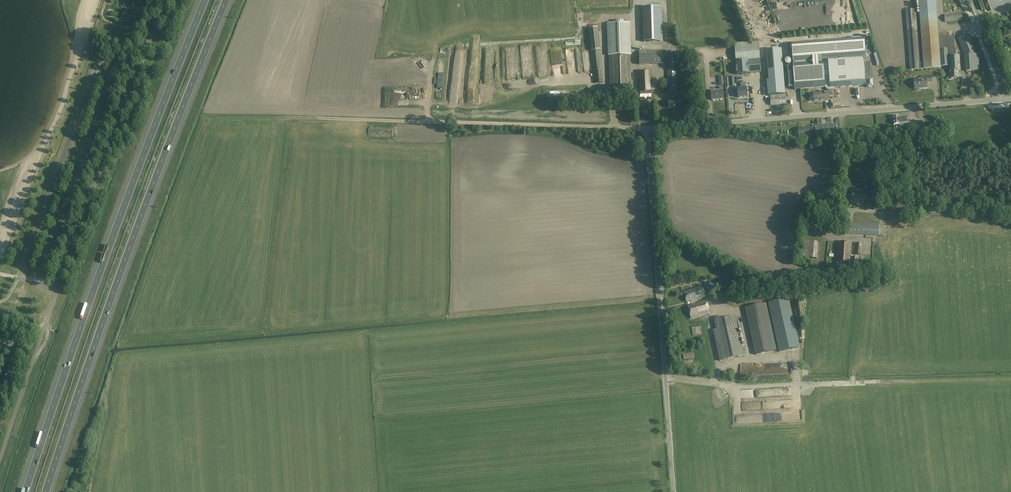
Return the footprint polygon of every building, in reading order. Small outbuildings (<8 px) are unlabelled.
[(906,10),(910,70),(913,70),(921,69),(921,68),(925,68),(925,69),(932,68),(941,68),(941,66),(949,66),(950,67),(950,71),(950,72),(947,72),(948,78),(950,78),(950,79),(959,78),(958,71),(961,71),(960,56),(956,56),(954,36),(938,37),(935,0),(920,0),(924,54),(924,62),(921,62),(920,54),(918,33),(918,22),(917,9),(906,10)] [(661,7),(643,8),(644,41),(662,41),(661,7)] [(962,13),(945,15),(946,22),(963,20),(962,13)] [(630,22),(608,22),(610,85),(620,85),(620,89),(631,89),(630,22)] [(602,70),(599,32),(598,27),(589,28),(593,71),(602,70)] [(969,33),(958,38),(965,55),(964,55),(965,71),(981,70),(979,53),(977,54),(969,33)] [(865,37),(792,43),(793,62),(864,56),(866,56),(866,54),(866,47),(865,37)] [(737,71),(738,71),(744,71),(749,70),(749,73),(762,72),(761,59),(758,41),(735,43),(737,71)] [(767,80),(768,96),(786,94),(782,49),(767,50),(769,80),(767,80)] [(663,50),(639,50),(639,65),(663,64),(663,50)] [(676,93),(676,60),(676,53),(667,54),(668,93),(676,93)] [(554,75),(562,74),(560,54),(552,55),(554,75)] [(793,66),(787,67),(788,87),(794,86),(795,90),(825,88),(828,90),(835,90),(835,87),(868,85),(868,88),(874,87),(873,79),(872,79),(871,61),(865,62),(864,56),(793,62),(793,64),(793,66)] [(603,82),(602,70),(593,71),(595,83),(603,82)] [(650,70),(640,70),(640,91),(640,92),(640,99),(651,99),(651,91),(650,91),(650,70)] [(744,71),(738,71),(739,84),(741,84),(741,88),(738,88),(739,97),(748,97),(747,88),(746,88),(744,71)] [(922,79),(915,79),(915,87),(922,86),(922,87),(927,87),(926,82),(932,82),(931,76),(922,76),(922,79)] [(719,90),(712,91),(712,99),(724,99),(723,87),(719,87),(719,90)] [(829,91),(820,92),(820,93),(814,93),(815,101),(829,99),(829,91)] [(771,96),(771,105),(786,105),(786,95),(771,96)] [(899,116),(893,116),(894,125),(899,124),(908,123),(908,115),(899,116)] [(889,201),(889,208),(909,209),(909,202),(889,201)] [(827,213),(826,225),(833,226),(834,214),(827,213)] [(846,222),(845,234),(879,236),(879,224),(846,222)] [(805,241),(803,258),(817,259),(818,242),(805,241)] [(838,256),(837,263),(838,264),(841,264),(842,263),(849,263),(851,243),(840,242),(839,256),(838,256)] [(694,301),(696,301),(695,299),(706,296),(703,287),(684,292),(687,302),(691,301),(691,302),(692,302),(693,301),(694,301)] [(788,298),(769,303),(779,352),(799,347),(788,298)] [(691,302),(692,304),(688,306),(692,318),(699,316),(710,313),(707,301),(696,303),(696,301),(694,301),(693,301),(692,302),(691,302)] [(765,303),(746,308),(756,355),(776,350),(765,303)] [(722,317),(714,318),(716,330),(713,330),(720,361),(744,356),(735,317),(722,319),(722,317)] [(740,396),(760,396),(759,388),(739,389),(740,396)]
